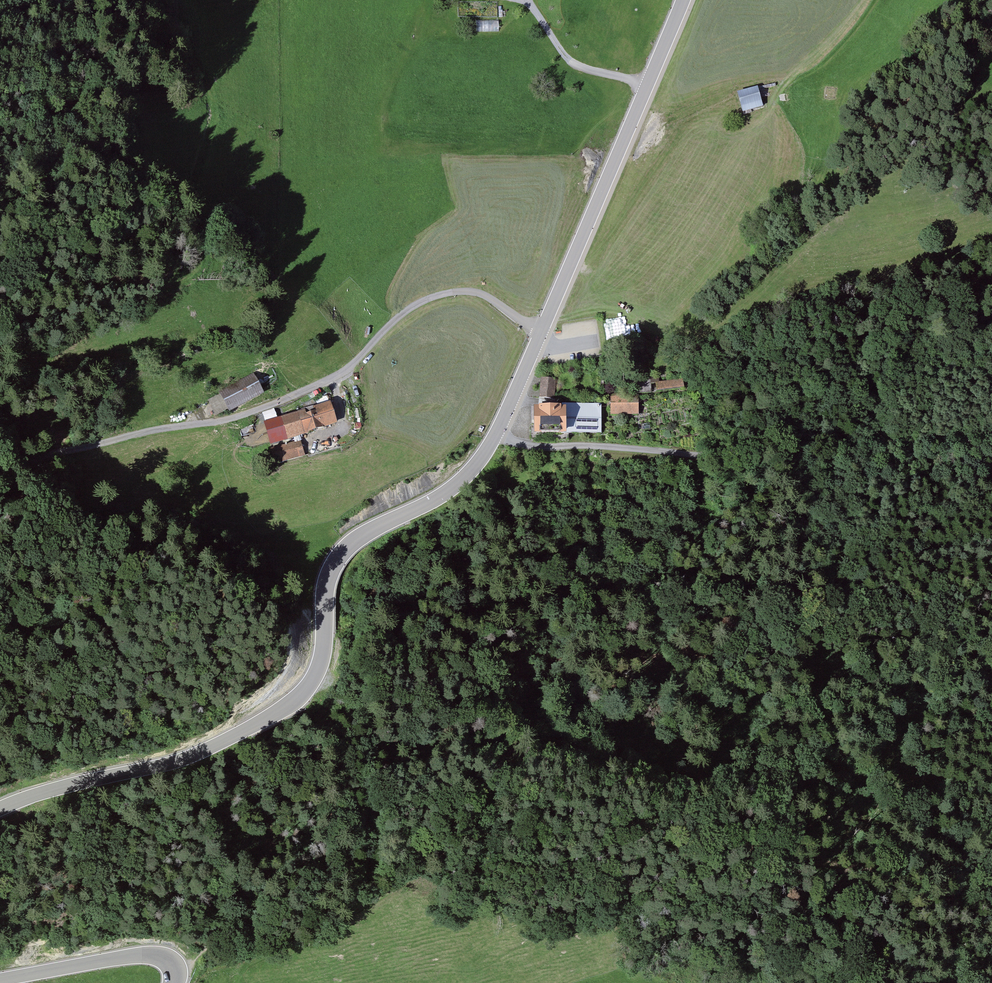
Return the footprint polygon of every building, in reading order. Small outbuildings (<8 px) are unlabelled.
[(158,19),(165,34),(178,28),(171,13),(158,19)] [(477,17),(478,29),(500,28),(500,17),(477,17)] [(760,95),(776,91),(774,83),(758,87),(760,95)] [(758,89),(738,95),(744,113),(764,108),(758,89)] [(264,393),(255,375),(218,396),(228,413),(264,393)] [(556,380),(540,378),(538,398),(554,400),(556,380)] [(686,379),(657,383),(658,392),(687,389),(686,379)] [(637,395),(610,396),(611,415),(637,415),(637,395)] [(279,420),(285,440),(337,425),(331,405),(279,420)] [(566,408),(566,434),(601,433),(601,405),(566,405),(566,408)] [(566,408),(534,408),(534,434),(566,434),(566,408)] [(305,457),(300,441),(270,449),(275,465),(305,457)]
